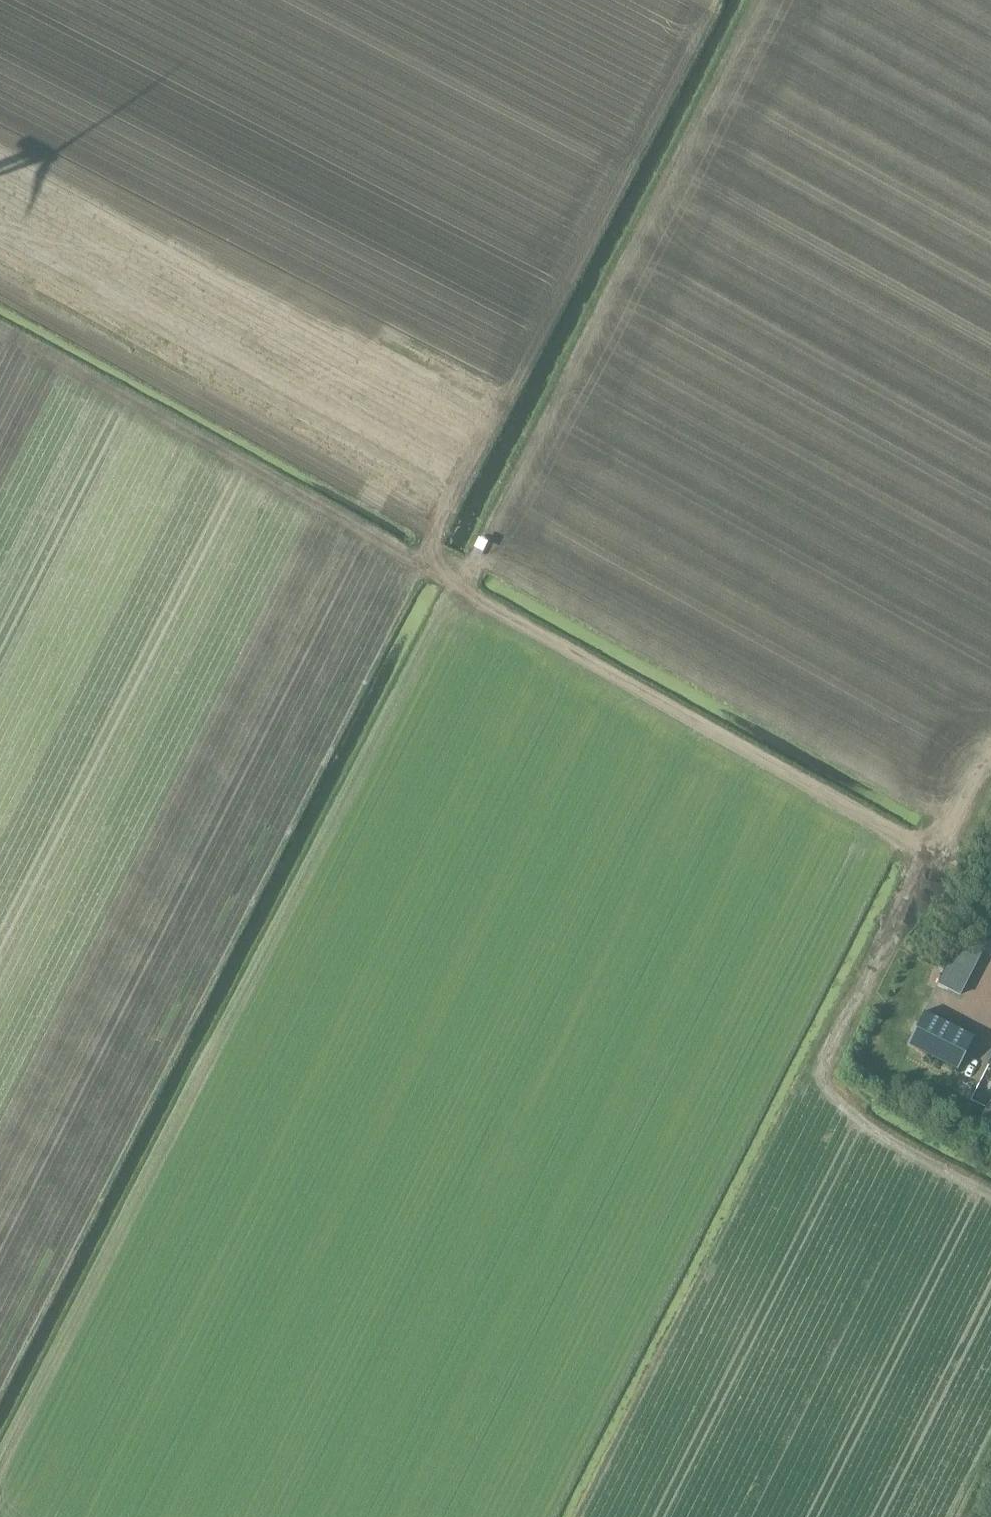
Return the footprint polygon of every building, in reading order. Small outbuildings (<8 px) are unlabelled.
[(960,944),(941,981),(962,992),(981,955),(960,944)] [(910,1044),(959,1070),(976,1038),(927,1012),(910,1044)] [(980,1117),(990,1123),(990,1111),(985,1108),(980,1117)]
